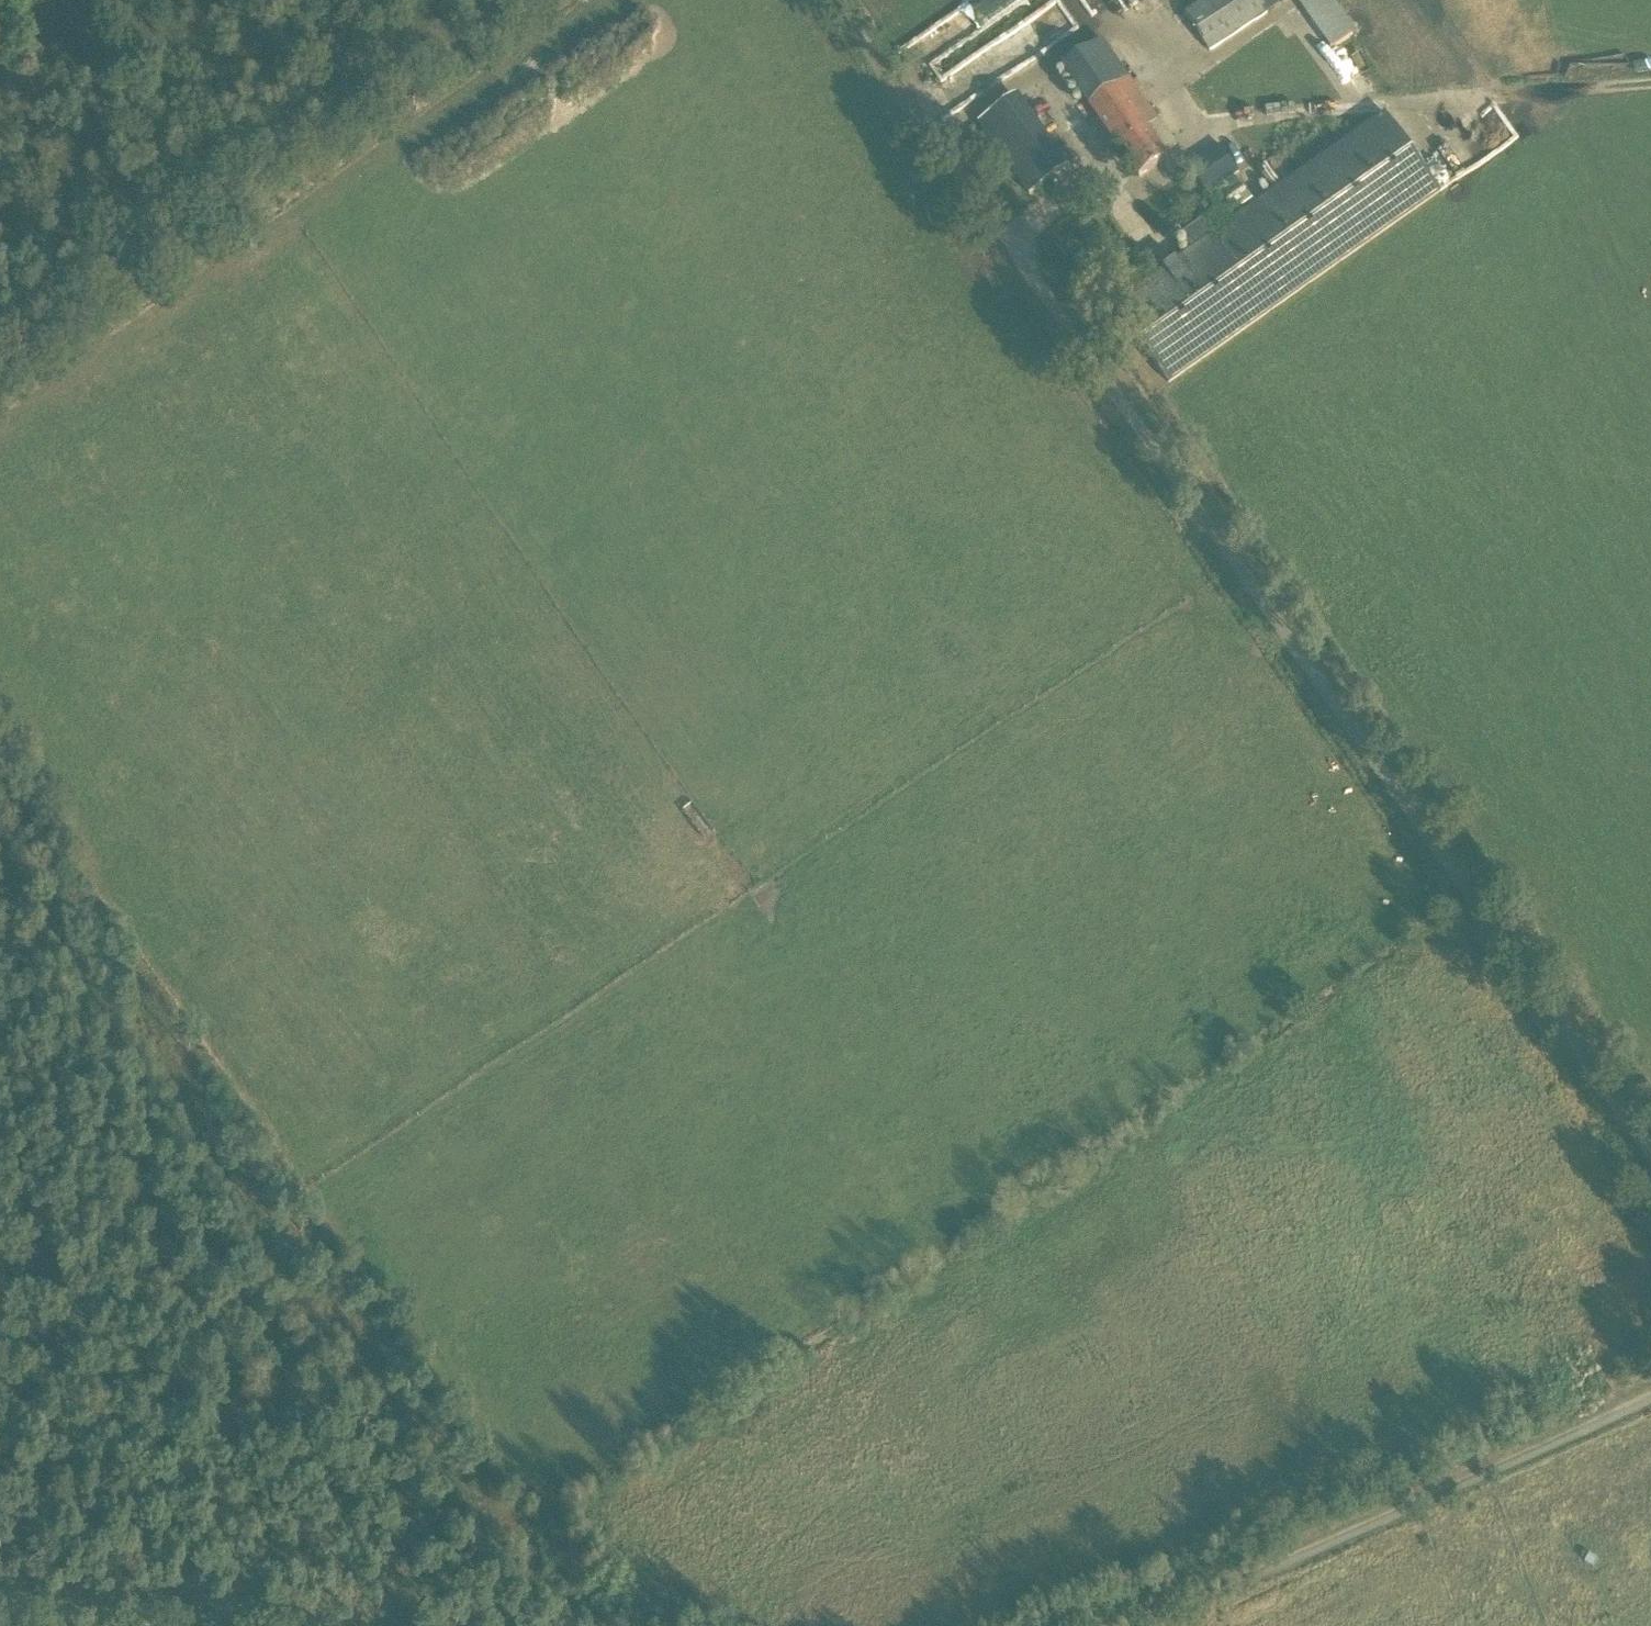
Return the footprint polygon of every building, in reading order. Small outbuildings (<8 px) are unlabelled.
[(1185,12),(1210,50),(1268,11),(1261,0),(1203,0),(1185,12)] [(1063,68),(1140,178),(1169,158),(1148,129),(1159,122),(1102,40),(1063,68)] [(1061,165),(1013,93),(974,118),(1022,191),(1061,165)] [(1386,114),(1212,237),(1202,221),(1182,235),(1193,251),(1114,306),(1169,383),(1441,192),(1386,114)] [(1208,195),(1241,171),(1222,143),(1188,167),(1208,195)]
